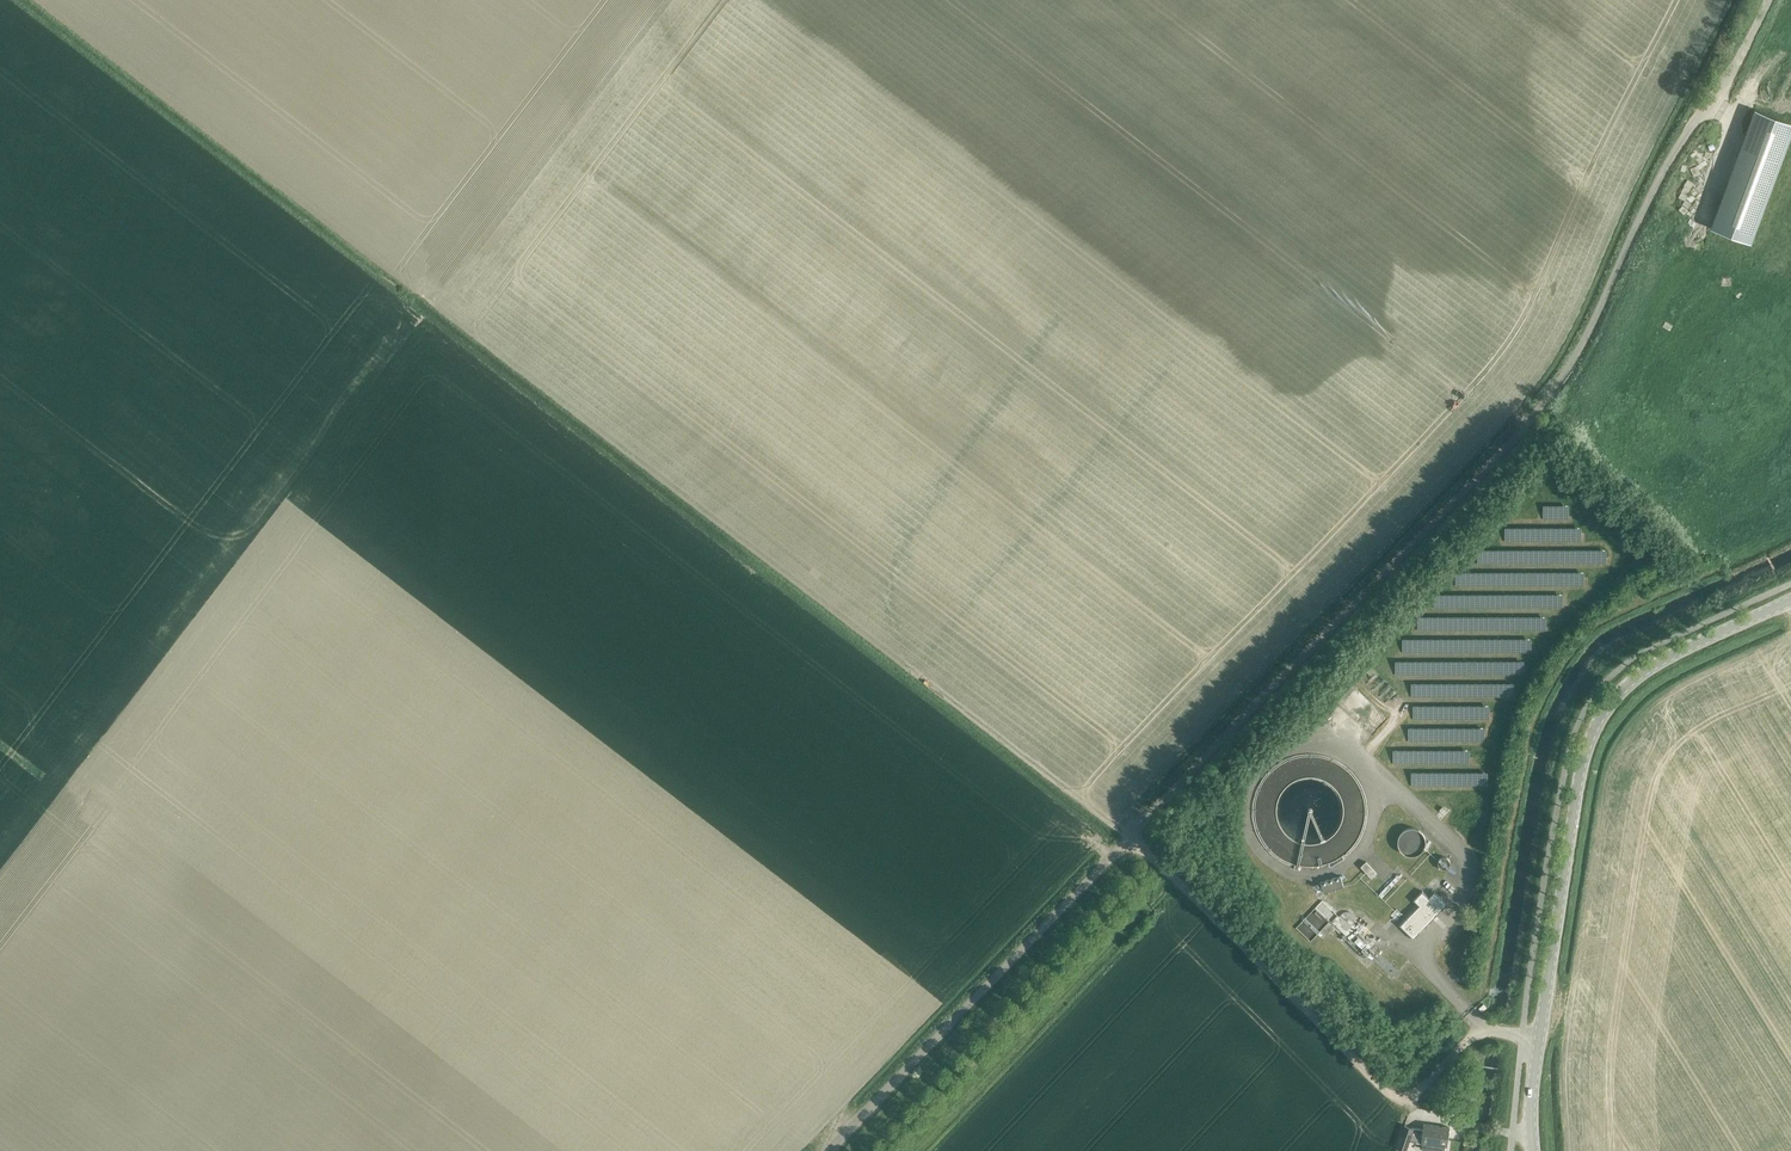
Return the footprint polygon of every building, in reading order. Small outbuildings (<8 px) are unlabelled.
[(1710,228),(1750,244),(1790,134),(1790,124),(1754,110),(1710,228)] [(1321,881),(1320,882),(1323,892),(1343,886),(1342,882),(1342,881),(1340,875),(1340,876),(1321,881)] [(1402,922),(1399,925),(1400,926),(1412,938),(1413,939),(1414,939),(1416,936),(1418,934),(1418,933),(1419,933),(1440,911),(1441,909),(1448,902),(1443,898),(1435,890),(1428,896),(1424,893),(1422,890),(1419,894),(1413,900),(1418,906),(1413,912),(1412,911),(1411,912),(1404,920),(1402,922)] [(1397,1148),(1406,1150),(1409,1141),(1421,1143),(1423,1143),(1422,1148),(1437,1150),(1442,1150),(1446,1150),(1449,1127),(1423,1123),(1422,1129),(1414,1128),(1404,1125),(1397,1148)]
